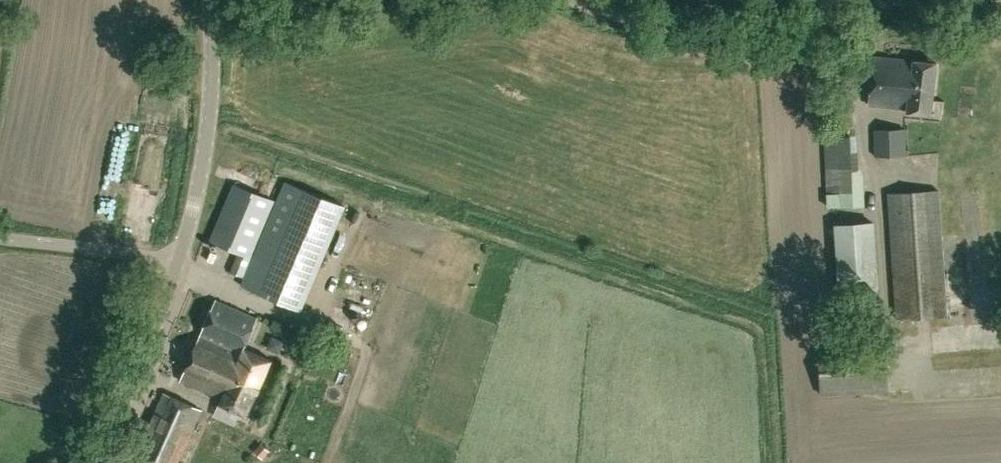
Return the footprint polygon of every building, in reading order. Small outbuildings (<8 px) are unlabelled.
[(930,113),(935,61),(873,55),(868,104),(907,108),(906,111),(930,113)] [(855,140),(856,128),(841,128),(841,140),(855,140)] [(875,155),(907,154),(906,128),(873,128),(875,155)] [(831,160),(831,183),(843,183),(842,196),(864,197),(865,161),(831,160)] [(344,205),(285,180),(276,201),(253,256),(239,251),(231,271),(245,277),(242,284),(300,309),(344,205)] [(276,201),(234,183),(210,239),(239,251),(253,256),(276,201)] [(897,319),(946,316),(938,190),(888,193),(897,319)] [(840,288),(878,285),(873,222),(835,224),(840,288)] [(855,333),(881,331),(877,296),(852,299),(855,333)] [(216,300),(181,379),(221,397),(219,402),(248,415),(272,360),(244,347),(257,318),(216,300)] [(887,346),(818,349),(820,393),(888,389),(887,346)] [(201,408),(164,392),(136,454),(157,462),(178,462),(201,408)]
